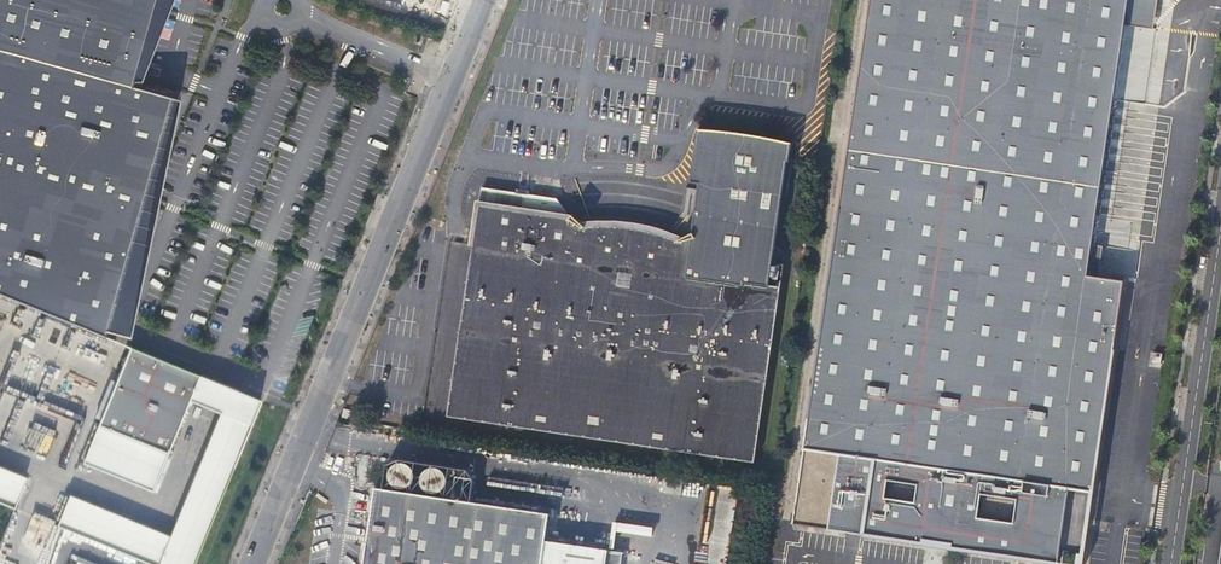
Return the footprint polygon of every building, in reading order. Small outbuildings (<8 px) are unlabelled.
[(102,337),(169,94),(130,84),(154,0),(0,0),(0,296),(102,337)] [(1089,266),(1126,0),(870,0),(790,526),(1049,563),(1082,563),(1121,271),(1089,266)] [(772,134),(758,131),(739,128),(722,126),(715,126),(701,125),(693,178),(702,180),(694,231),(682,237),(672,241),(659,242),(651,242),(642,243),(642,244),(641,245),(639,250),(627,248),(627,243),(625,241),(624,240),(614,237),(605,233),(596,227),(586,219),(577,210),(573,215),(529,208),(531,191),(486,184),(451,411),(645,441),(757,459),(784,278),(782,278),(786,253),(777,260),(775,259),(785,192),(790,193),(796,157),(792,156),(795,139),(788,137),(772,134)] [(195,375),(126,348),(96,424),(166,454),(185,402),(195,375)] [(195,375),(185,402),(215,414),(166,536),(65,496),(53,526),(147,563),(191,563),(258,403),(215,384),(209,381),(195,375)] [(166,454),(96,424),(81,463),(149,491),(166,454)] [(610,545),(547,535),(552,509),(473,497),(476,474),(469,464),(400,454),(388,460),(385,483),(377,482),(365,563),(607,563),(610,545)] [(0,468),(0,505),(13,510),(25,477),(0,468)] [(559,532),(577,535),(579,520),(562,517),(559,532)]
